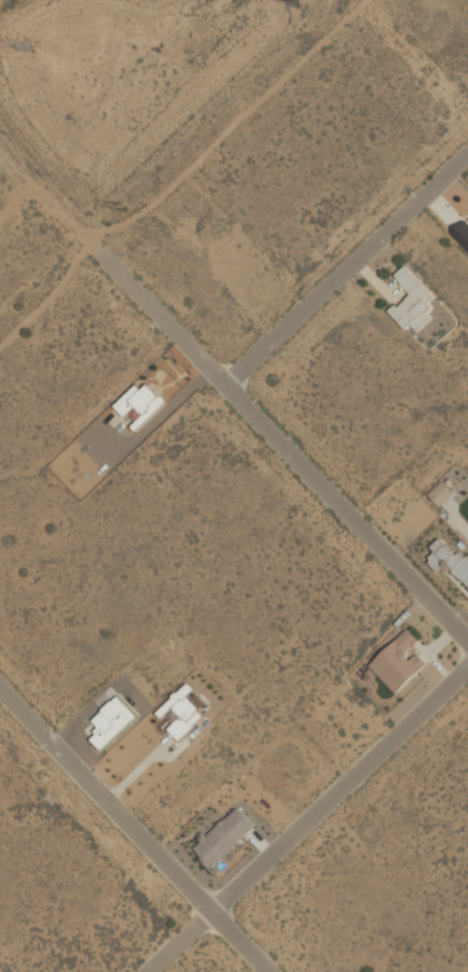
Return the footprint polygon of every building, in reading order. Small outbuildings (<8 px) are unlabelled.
[(434,296),(404,266),(393,276),(410,293),(390,313),(405,329),(410,324),(417,331),(431,318),(426,313),(432,307),(427,302),(434,296)] [(451,325),(454,322),(435,297),(428,302),(433,308),(428,313),(433,320),(442,313),(451,325)] [(135,385),(113,406),(127,421),(131,417),(140,426),(165,402),(148,383),(140,391),(135,385)] [(464,549),(453,560),(442,548),(428,561),(436,571),(446,561),(467,584),(467,554),(464,549)] [(369,665),(395,694),(427,664),(414,650),(421,643),(408,629),(369,665)] [(137,717),(117,695),(102,710),(103,711),(93,721),(100,729),(90,738),(102,750),(137,717)] [(205,837),(204,836),(191,848),(211,869),(256,827),(237,807),(205,837)]
